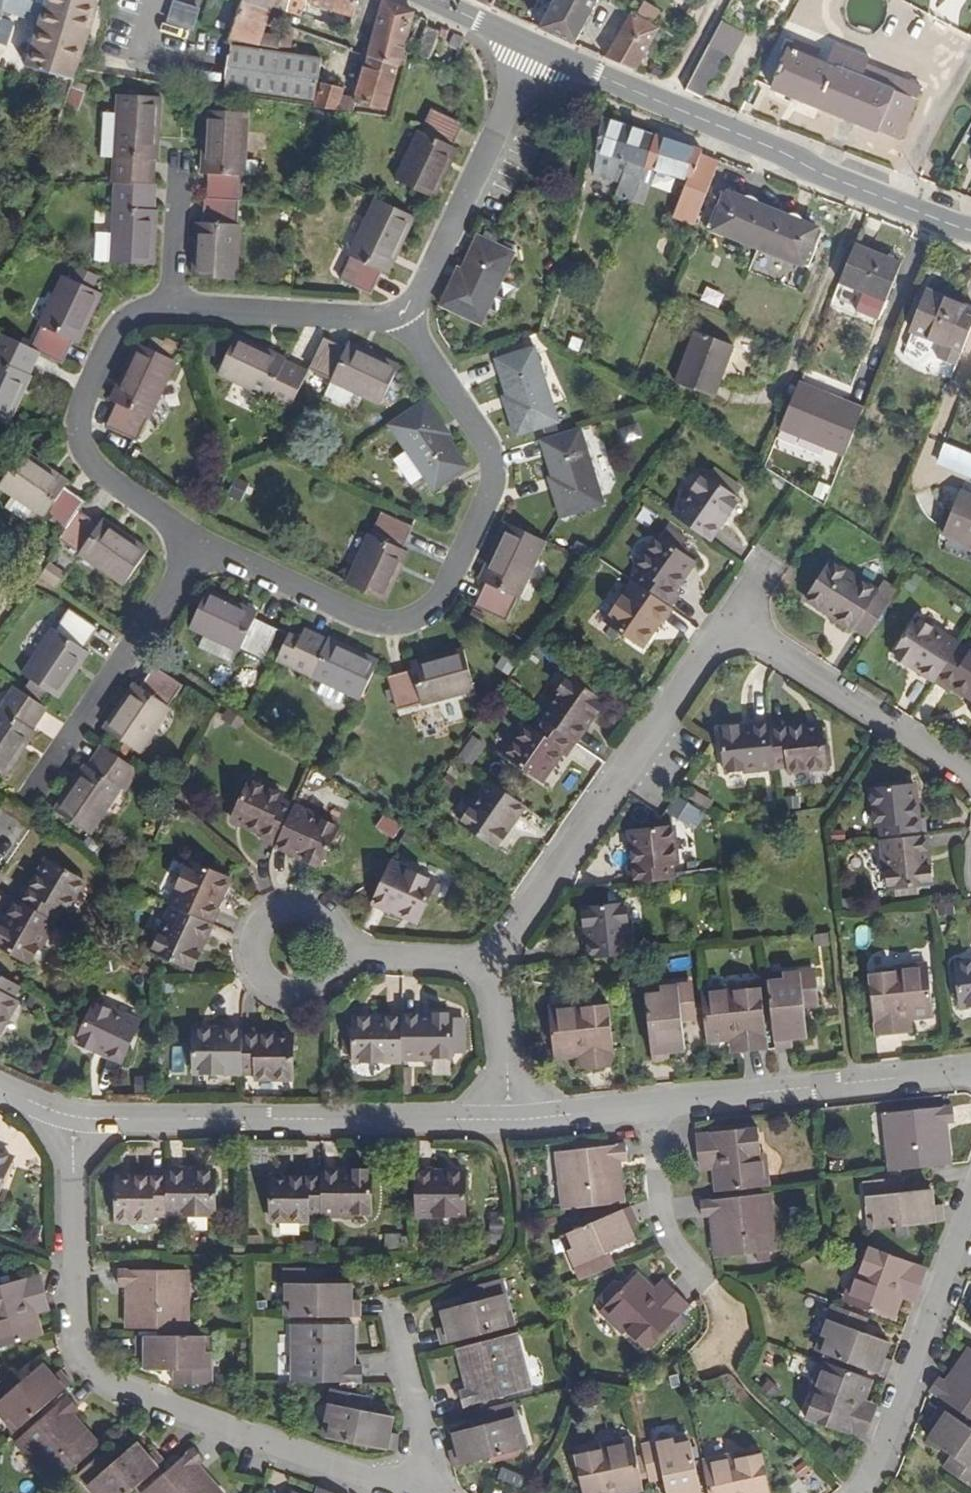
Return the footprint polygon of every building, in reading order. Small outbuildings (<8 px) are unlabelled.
[(92,0),(0,0),(0,22),(8,23),(10,15),(12,7),(52,22),(35,69),(85,85),(93,61),(80,57),(84,46),(75,43),(92,0)] [(110,0),(92,0),(75,43),(84,46),(80,57),(93,61),(110,0)] [(261,1),(281,7),(283,0),(239,0),(230,34),(249,39),(261,1)] [(281,7),(299,12),(302,0),(283,0),(281,7)] [(347,11),(350,0),(310,0),(347,11)] [(368,48),(396,55),(410,0),(381,0),(368,48)] [(572,32),(590,0),(548,0),(538,18),(572,32)] [(662,11),(640,0),(631,0),(604,45),(635,57),(662,11)] [(958,19),(965,0),(945,0),(941,13),(958,19)] [(432,46),(440,13),(422,5),(413,42),(432,46)] [(736,45),(750,20),(725,7),(712,31),(729,41),(736,45)] [(18,39),(22,18),(10,15),(8,23),(6,38),(18,39)] [(281,47),(286,28),(276,25),(269,45),(281,47)] [(822,46),(825,40),(798,28),(795,36),(791,34),(774,76),(906,129),(929,78),(908,70),(903,83),(865,68),(871,55),(874,48),(840,34),(832,51),(822,46)] [(729,41),(712,31),(704,46),(721,54),(729,41)] [(316,54),(281,47),(228,39),(220,86),(310,100),(316,54)] [(704,85),(721,54),(704,46),(686,78),(704,85)] [(384,106),(396,55),(368,48),(357,86),(344,84),(345,75),(318,71),(313,100),(352,106),(355,96),(384,106)] [(908,70),(871,55),(865,68),(903,83),(908,70)] [(452,131),(461,107),(428,96),(419,119),(415,119),(398,170),(440,186),(458,134),(452,131)] [(612,175),(629,183),(643,149),(655,119),(600,98),(595,129),(610,136),(603,155),(617,161),(612,175)] [(121,156),(118,180),(122,180),(153,183),(155,159),(162,160),(167,104),(123,100),(118,154),(121,156)] [(208,171),(215,171),(212,195),(244,199),(247,199),(249,174),(252,173),(257,118),(213,115),(208,171)] [(699,143),(701,138),(655,119),(643,149),(654,154),(690,169),(677,204),(697,211),(721,152),(699,143)] [(629,183),(641,188),(654,154),(643,149),(629,183)] [(153,209),(156,183),(153,183),(122,180),(119,207),(114,206),(112,230),(99,229),(96,255),(110,258),(110,262),(154,265),(160,211),(153,209)] [(728,182),(713,218),(759,237),(773,201),(728,182)] [(402,259),(420,206),(378,191),(359,244),(363,246),(354,270),(386,280),(396,257),(402,259)] [(245,224),(241,224),(244,199),(212,195),(209,195),(207,221),(201,221),(195,277),(239,281),(245,224)] [(799,254),(815,218),(773,201),(759,237),(799,254)] [(884,292),(900,254),(854,236),(839,273),(884,292)] [(490,326),(517,252),(477,238),(461,283),(456,282),(446,311),(490,326)] [(35,322),(35,325),(28,346),(32,348),(59,360),(70,337),(76,339),(99,290),(57,272),(35,322)] [(970,328),(970,301),(930,284),(914,323),(964,345),(970,328)] [(719,307),(724,293),(706,286),(700,300),(719,307)] [(714,389),(735,337),(698,323),(677,375),(714,389)] [(32,348),(28,346),(0,333),(0,422),(4,424),(28,374),(23,371),(32,348)] [(524,426),(566,410),(535,334),(498,349),(517,395),(513,397),(524,426)] [(151,413),(172,362),(132,344),(110,394),(116,398),(106,420),(136,434),(147,412),(151,413)] [(279,373),(282,367),(230,345),(212,386),(261,408),(264,404),(287,414),(300,383),(279,373)] [(341,350),(337,357),(316,347),(302,379),(324,389),(322,392),(373,414),(392,374),(341,350)] [(863,405),(801,381),(782,429),(843,454),(863,405)] [(442,424),(444,422),(425,396),(390,425),(410,453),(398,463),(416,488),(428,478),(436,489),(469,464),(442,424)] [(568,509),(609,494),(580,419),(543,433),(560,480),(557,482),(568,509)] [(57,541),(71,520),(77,511),(56,498),(59,493),(12,463),(0,482),(0,507),(34,530),(36,527),(57,541)] [(738,501),(743,495),(719,477),(714,483),(738,501)] [(738,501),(714,483),(711,481),(699,497),(695,493),(677,516),(712,541),(727,520),(730,522),(735,515),(743,505),(738,501)] [(964,485),(944,526),(970,539),(970,488),(964,485)] [(240,516),(248,499),(235,493),(228,510),(240,516)] [(416,511),(421,499),(408,493),(403,504),(416,511)] [(412,554),(422,531),(391,516),(381,540),(378,538),(355,592),(395,609),(419,558),(412,554)] [(97,528),(94,533),(71,520),(57,541),(52,549),(75,563),(73,565),(120,595),(143,557),(97,528)] [(533,592),(553,540),(512,523),(492,574),(497,578),(488,601),(518,615),(529,590),(533,592)] [(645,570),(649,574),(640,587),(675,611),(683,598),(677,594),(681,588),(695,568),(664,545),(645,570)] [(866,647),(885,617),(837,582),(816,612),(831,622),(866,647)] [(668,621),(675,611),(640,587),(614,623),(645,644),(664,617),(668,621)] [(248,625),(250,622),(199,599),(180,640),(230,663),(234,657),(256,667),(270,635),(248,625)] [(84,659),(96,638),(66,618),(54,639),(50,639),(22,685),(60,709),(89,662),(84,659)] [(913,670),(915,667),(938,683),(961,648),(938,631),(935,636),(918,624),(895,657),(913,670)] [(321,643),(317,649),(295,638),(292,646),(281,641),(270,666),(303,681),(301,684),(352,708),(371,667),(321,643)] [(961,648),(938,683),(950,692),(954,687),(970,699),(970,655),(961,648)] [(426,711),(480,698),(469,653),(416,667),(417,673),(391,678),(400,714),(425,708),(426,711)] [(149,766),(172,686),(155,677),(142,699),(137,697),(110,744),(149,766)] [(564,704),(561,703),(545,725),(578,748),(593,725),(597,727),(600,722),(609,710),(576,687),(564,704)] [(48,722),(18,703),(6,724),(3,723),(0,728),(0,787),(12,794),(41,747),(35,743),(48,722)] [(786,710),(771,712),(776,754),(793,752),(794,758),(825,752),(820,711),(787,714),(786,710)] [(755,753),(756,757),(776,754),(771,712),(746,715),(745,713),(726,715),(731,755),(755,753)] [(571,759),(578,748),(545,725),(536,736),(534,734),(516,757),(550,782),(562,766),(568,758),(571,759)] [(470,734),(457,756),(472,765),(485,743),(470,734)] [(130,802),(141,782),(111,763),(99,784),(94,781),(67,829),(106,851),(132,805),(130,802)] [(270,842),(269,844),(282,851),(300,814),(285,806),(286,805),(258,789),(241,826),(270,842)] [(890,829),(896,828),(897,840),(938,835),(936,821),(930,821),(925,789),(887,795),(890,829)] [(518,835),(531,817),(498,794),(487,809),(490,812),(473,835),(506,860),(517,845),(522,838),(518,835)] [(668,815),(693,829),(703,813),(677,799),(668,815)] [(321,829),(322,827),(300,814),(282,851),(306,862),(304,864),(320,874),(338,839),(321,829)] [(375,829),(396,836),(401,822),(381,815),(375,829)] [(676,863),(679,863),(674,834),(633,839),(637,872),(632,873),(634,886),(678,880),(676,863)] [(941,860),(938,835),(897,840),(900,869),(906,869),(909,887),(948,882),(944,859),(941,860)] [(225,885),(190,869),(172,912),(211,930),(217,917),(213,915),(225,885)] [(424,923),(439,888),(396,869),(378,909),(387,913),(392,915),(393,911),(424,923)] [(36,897),(33,895),(25,908),(63,930),(70,918),(74,921),(90,894),(53,872),(36,897)] [(637,927),(633,928),(630,907),(591,911),(593,933),(596,932),(599,959),(628,955),(640,954),(637,927)] [(48,954),(63,930),(25,908),(11,930),(9,929),(0,942),(0,950),(32,972),(46,952),(48,954)] [(205,945),(211,930),(172,912),(166,928),(171,932),(158,959),(196,976),(209,947),(205,945)] [(929,961),(898,964),(899,972),(930,969),(929,961)] [(970,1006),(970,968),(958,969),(961,1007),(970,1006)] [(914,1018),(935,1016),(930,969),(899,972),(873,975),(877,1036),(905,1033),(904,1019),(914,1018)] [(825,982),(824,974),(807,976),(808,983),(825,982)] [(825,982),(808,983),(807,976),(792,977),(793,985),(774,986),(779,1052),(797,1050),(796,1040),(814,1038),(812,1011),(811,1001),(827,1000),(825,982)] [(792,977),(774,978),(774,986),(793,985),(792,977)] [(24,993),(0,979),(0,1035),(2,1036),(19,1009),(15,1007),(24,993)] [(737,985),(704,988),(705,997),(738,994),(737,985)] [(697,997),(696,990),(678,992),(679,999),(697,997)] [(697,997),(679,999),(678,992),(663,993),(664,1000),(647,1002),(653,1066),(669,1064),(668,1055),(674,1054),(685,1053),(683,1027),(682,1019),(699,1017),(697,997)] [(746,1053),(771,1051),(765,992),(738,994),(705,997),(709,1042),(731,1040),(740,1039),(741,1054),(746,1053)] [(663,993),(646,994),(647,1002),(664,1000),(663,993)] [(812,1011),(828,1010),(827,1000),(811,1001),(812,1011)] [(586,1002),(555,1005),(556,1011),(587,1008),(586,1002)] [(595,1069),(616,1066),(611,1005),(587,1008),(556,1011),(558,1056),(577,1054),(586,1053),(588,1069),(595,1069)] [(118,1026),(119,1024),(102,1014),(85,1049),(103,1060),(101,1063),(124,1075),(140,1039),(118,1026)] [(434,1014),(433,1017),(405,1018),(406,1060),(434,1059),(434,1055),(455,1054),(453,1014),(434,1014)] [(683,1027),(700,1025),(699,1017),(682,1019),(683,1027)] [(361,1062),(406,1060),(405,1018),(392,1018),(392,1022),(360,1022),(361,1062)] [(905,1033),(915,1032),(914,1018),(904,1019),(905,1033)] [(201,1034),(201,1073),(248,1074),(247,1029),(234,1028),(234,1034),(201,1034)] [(263,1035),(262,1029),(247,1029),(248,1074),(271,1074),(272,1079),(295,1079),(294,1036),(263,1035)] [(733,1054),(741,1054),(740,1039),(731,1040),(733,1054)] [(579,1070),(588,1069),(586,1053),(577,1054),(579,1070)] [(944,1127),(956,1125),(953,1111),(896,1118),(898,1129),(885,1132),(890,1176),(950,1168),(948,1154),(943,1155),(941,1143),(933,1144),(931,1129),(944,1127)] [(896,1118),(883,1119),(885,1132),(898,1129),(896,1118)] [(948,1154),(944,1127),(931,1129),(933,1144),(941,1143),(943,1155),(948,1154)] [(766,1193),(761,1159),(758,1134),(698,1140),(700,1163),(701,1168),(714,1167),(715,1176),(718,1199),(766,1193)] [(621,1168),(630,1167),(628,1152),(573,1156),(573,1166),(561,1167),(564,1214),(627,1207),(625,1192),(619,1193),(617,1181),(610,1182),(609,1169),(621,1168)] [(573,1156),(561,1156),(561,1167),(573,1166),(573,1156)] [(766,1193),(774,1192),(770,1159),(761,1159),(766,1193)] [(10,1171),(0,1165),(0,1195),(10,1171)] [(701,1168),(702,1177),(715,1176),(714,1167),(701,1168)] [(625,1192),(621,1168),(609,1169),(610,1182),(617,1181),(619,1193),(625,1192)] [(358,1172),(358,1176),(330,1176),(331,1220),(359,1218),(359,1214),(378,1213),(379,1172),(358,1172)] [(315,1225),(315,1220),(331,1220),(330,1176),(316,1176),(316,1180),(284,1182),(284,1224),(315,1225)] [(468,1181),(435,1180),(435,1176),(422,1177),(422,1222),(469,1220),(468,1181)] [(161,1227),(160,1222),(175,1221),(174,1177),(159,1177),(159,1185),(128,1185),(129,1228),(161,1227)] [(187,1177),(174,1177),(175,1221),(220,1219),(219,1182),(187,1181),(187,1177)] [(908,1199),(905,1184),(896,1185),(899,1200),(908,1199)] [(908,1199),(899,1200),(896,1185),(877,1186),(878,1199),(872,1200),(874,1218),(881,1218),(883,1236),(944,1229),(943,1212),(933,1214),(930,1197),(908,1199)] [(877,1186),(870,1187),(872,1200),(878,1199),(877,1186)] [(783,1208),(781,1198),(767,1199),(769,1210),(783,1208)] [(783,1208),(769,1210),(767,1199),(713,1206),(715,1222),(725,1221),(739,1220),(740,1232),(732,1234),(733,1243),(728,1244),(731,1261),(789,1252),(783,1208)] [(629,1230),(637,1227),(631,1212),(574,1236),(581,1255),(573,1258),(578,1272),(586,1269),(592,1283),(611,1275),(605,1260),(613,1257),(635,1248),(629,1230)] [(877,1237),(883,1236),(881,1218),(874,1218),(877,1237)] [(725,1221),(728,1244),(733,1243),(732,1234),(740,1232),(739,1220),(725,1221)] [(574,1236),(566,1239),(573,1258),(581,1255),(574,1236)] [(921,1300),(930,1273),(871,1251),(862,1276),(851,1307),(894,1323),(901,1304),(905,1294),(921,1300)] [(611,1275),(619,1272),(613,1257),(605,1260),(611,1275)] [(299,1284),(300,1270),(290,1269),(291,1284),(299,1284)] [(583,1287),(592,1283),(586,1269),(578,1272),(583,1287)] [(319,1289),(318,1270),(300,1270),(299,1284),(291,1284),(291,1304),(299,1304),(299,1321),(365,1321),(365,1304),(356,1303),(354,1287),(328,1288),(319,1289)] [(328,1288),(327,1270),(318,1270),(319,1289),(328,1288)] [(129,1327),(188,1328),(188,1280),(172,1280),(171,1271),(118,1272),(119,1287),(128,1287),(141,1287),(142,1300),(134,1301),(134,1313),(129,1313),(129,1327)] [(172,1280),(188,1280),(188,1271),(171,1271),(172,1280)] [(851,1307),(862,1276),(856,1274),(845,1305),(851,1307)] [(660,1307),(670,1296),(664,1290),(650,1277),(633,1294),(616,1311),(607,1320),(627,1339),(649,1361),(683,1329),(666,1313),(660,1307)] [(51,1308),(42,1279),(0,1291),(0,1339),(5,1353),(47,1341),(40,1319),(38,1313),(51,1308)] [(503,1302),(499,1286),(491,1288),(495,1304),(503,1302)] [(128,1287),(129,1313),(134,1313),(134,1301),(142,1300),(141,1287),(128,1287)] [(626,1287),(608,1304),(616,1311),(633,1294),(626,1287)] [(503,1302),(495,1304),(491,1288),(473,1293),(477,1308),(468,1311),(444,1317),(448,1335),(439,1337),(443,1352),(503,1337),(499,1324),(507,1322),(503,1302)] [(473,1293),(464,1295),(468,1311),(477,1308),(473,1293)] [(901,1304),(918,1310),(921,1300),(905,1294),(901,1304)] [(666,1313),(677,1301),(670,1296),(660,1307),(666,1313)] [(291,1304),(292,1321),(299,1321),(299,1304),(291,1304)] [(40,1319),(53,1314),(51,1308),(38,1313),(40,1319)] [(843,1314),(835,1310),(830,1326),(838,1329),(843,1314)] [(856,1335),(861,1320),(843,1314),(838,1329),(830,1326),(824,1343),(831,1346),(826,1360),(887,1382),(893,1366),(883,1362),(888,1348),(864,1339),(856,1335)] [(864,1339),(869,1323),(861,1320),(856,1335),(864,1339)] [(503,1337),(510,1335),(507,1322),(499,1324),(503,1337)] [(353,1343),(352,1327),(294,1326),(294,1373),(312,1373),(312,1383),(364,1382),(364,1370),(354,1369),(340,1369),(339,1357),(346,1356),(347,1352),(347,1343),(353,1343)] [(203,1356),(202,1339),(138,1337),(139,1353),(148,1354),(150,1371),(176,1371),(185,1371),(186,1388),(205,1387),(204,1371),(203,1356)] [(514,1390),(528,1385),(515,1340),(459,1356),(464,1372),(469,1370),(472,1381),(479,1379),(482,1393),(471,1396),(461,1398),(465,1414),(517,1400),(514,1390)] [(354,1369),(353,1343),(347,1343),(347,1352),(346,1356),(339,1357),(340,1369),(354,1369)] [(826,1360),(831,1346),(824,1343),(819,1357),(826,1360)] [(964,1368),(970,1372),(963,1381),(969,1386),(960,1397),(949,1388),(943,1384),(934,1397),(970,1424),(970,1358),(964,1368)] [(819,1365),(808,1396),(813,1399),(824,1367),(819,1365)] [(862,1405),(870,1384),(824,1367),(813,1399),(805,1423),(862,1446),(871,1420),(858,1416),(862,1405)] [(964,1368),(949,1388),(960,1397),(969,1386),(963,1381),(970,1372),(964,1368)] [(464,1372),(471,1396),(482,1393),(479,1379),(472,1381),(469,1370),(464,1372)] [(176,1371),(177,1388),(186,1388),(185,1371),(176,1371)] [(294,1373),(294,1384),(312,1383),(312,1373),(294,1373)] [(46,1390),(36,1377),(14,1394),(8,1398),(0,1389),(0,1430),(4,1426),(14,1439),(64,1395),(53,1382),(46,1390)] [(4,1381),(0,1383),(0,1389),(8,1398),(14,1394),(4,1381)] [(517,1400),(532,1397),(528,1385),(514,1390),(517,1400)] [(348,1397),(340,1395),(337,1410),(344,1412),(348,1397)] [(361,1417),(364,1401),(348,1397),(344,1412),(337,1410),(333,1427),(341,1429),(338,1444),(398,1459),(402,1444),(392,1441),(395,1426),(391,1425),(371,1419),(361,1417)] [(371,1419),(374,1404),(364,1401),(361,1417),(371,1419)] [(73,1420),(81,1414),(73,1404),(30,1438),(38,1448),(27,1457),(55,1492),(101,1453),(90,1439),(84,1444),(77,1434),(70,1439),(62,1428),(73,1420)] [(871,1420),(875,1411),(862,1405),(858,1416),(871,1420)] [(518,1427),(514,1410),(506,1412),(510,1429),(518,1427)] [(518,1427),(510,1429),(506,1412),(488,1417),(492,1433),(483,1436),(459,1442),(463,1459),(456,1460),(460,1476),(518,1460),(514,1447),(523,1444),(518,1427)] [(940,1412),(930,1425),(940,1432),(930,1447),(952,1463),(959,1469),(949,1483),(962,1492),(970,1479),(970,1434),(940,1412)] [(488,1417),(479,1419),(483,1436),(492,1433),(488,1417)] [(90,1439),(73,1420),(62,1428),(70,1439),(77,1434),(84,1444),(90,1439)] [(10,1444),(14,1439),(4,1426),(0,1430),(0,1431),(10,1444)] [(338,1444),(341,1429),(333,1427),(330,1442),(338,1444)] [(27,1457),(38,1448),(30,1438),(19,1448),(27,1457)] [(638,1442),(606,1447),(607,1456),(640,1451),(638,1442)] [(518,1460),(526,1458),(523,1444),(514,1447),(518,1460)] [(698,1454),(696,1445),(681,1448),(682,1457),(698,1454)] [(682,1457),(681,1448),(663,1451),(664,1460),(648,1463),(652,1483),(669,1479),(671,1489),(672,1492),(706,1492),(698,1454),(682,1457)] [(640,1451),(607,1456),(581,1461),(587,1492),(648,1492),(640,1451)] [(663,1451),(646,1454),(648,1463),(664,1460),(663,1451)] [(151,1464),(139,1452),(120,1468),(113,1474),(103,1461),(88,1474),(98,1486),(93,1491),(95,1492),(144,1492),(170,1471),(157,1458),(151,1464)] [(120,1468),(109,1455),(103,1461),(113,1474),(120,1468)] [(706,1469),(737,1463),(736,1455),(704,1461),(706,1469)] [(765,1457),(737,1463),(706,1469),(711,1492),(773,1492),(765,1457)] [(208,1470),(199,1460),(158,1492),(159,1492),(198,1492),(190,1485),(199,1477),(208,1470)] [(952,1463),(942,1477),(949,1483),(959,1469),(952,1463)] [(521,1486),(524,1475),(499,1467),(495,1479),(521,1486)] [(93,1491),(98,1486),(88,1474),(82,1479),(93,1491)] [(199,1477),(190,1485),(198,1492),(202,1492),(204,1491),(206,1492),(214,1492),(199,1477)] [(652,1483),(654,1492),(671,1489),(669,1479),(652,1483)] [(963,1492),(970,1492),(970,1479),(962,1492),(963,1492)]
